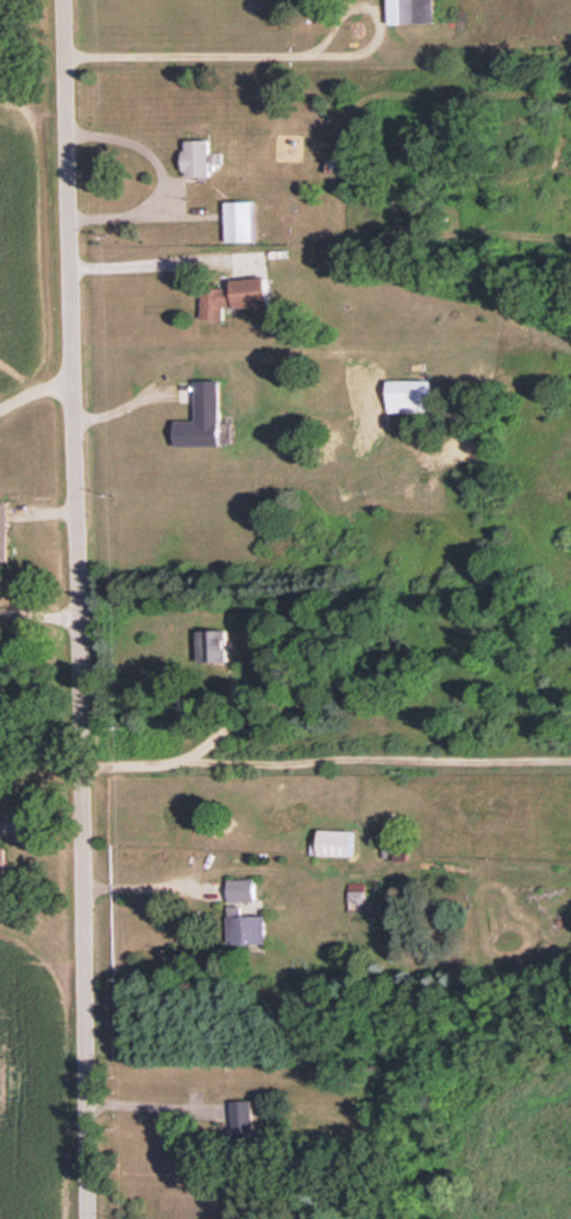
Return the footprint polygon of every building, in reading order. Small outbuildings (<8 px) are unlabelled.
[(434,0),(389,0),(390,23),(434,21),(434,0)] [(211,139),(186,139),(186,176),(212,175),(211,139)] [(253,200),(227,200),(228,240),(254,240),(253,200)] [(203,319),(225,318),(224,306),(269,304),(268,276),(232,278),(233,286),(202,288),(203,319)] [(220,444),(220,379),(196,379),(196,419),(175,419),(175,444),(220,444)] [(429,411),(428,379),(387,379),(388,411),(429,411)] [(197,661),(226,660),(226,628),(196,629),(197,661)] [(319,854),(353,855),(354,830),(320,829),(319,854)] [(255,877),(229,878),(229,900),(256,900),(255,877)] [(367,910),(366,882),(350,882),(351,911),(367,910)] [(267,914),(242,914),(242,905),(229,905),(229,943),(267,942),(267,914)] [(256,1140),(254,1099),(233,1100),(234,1140),(256,1140)]
